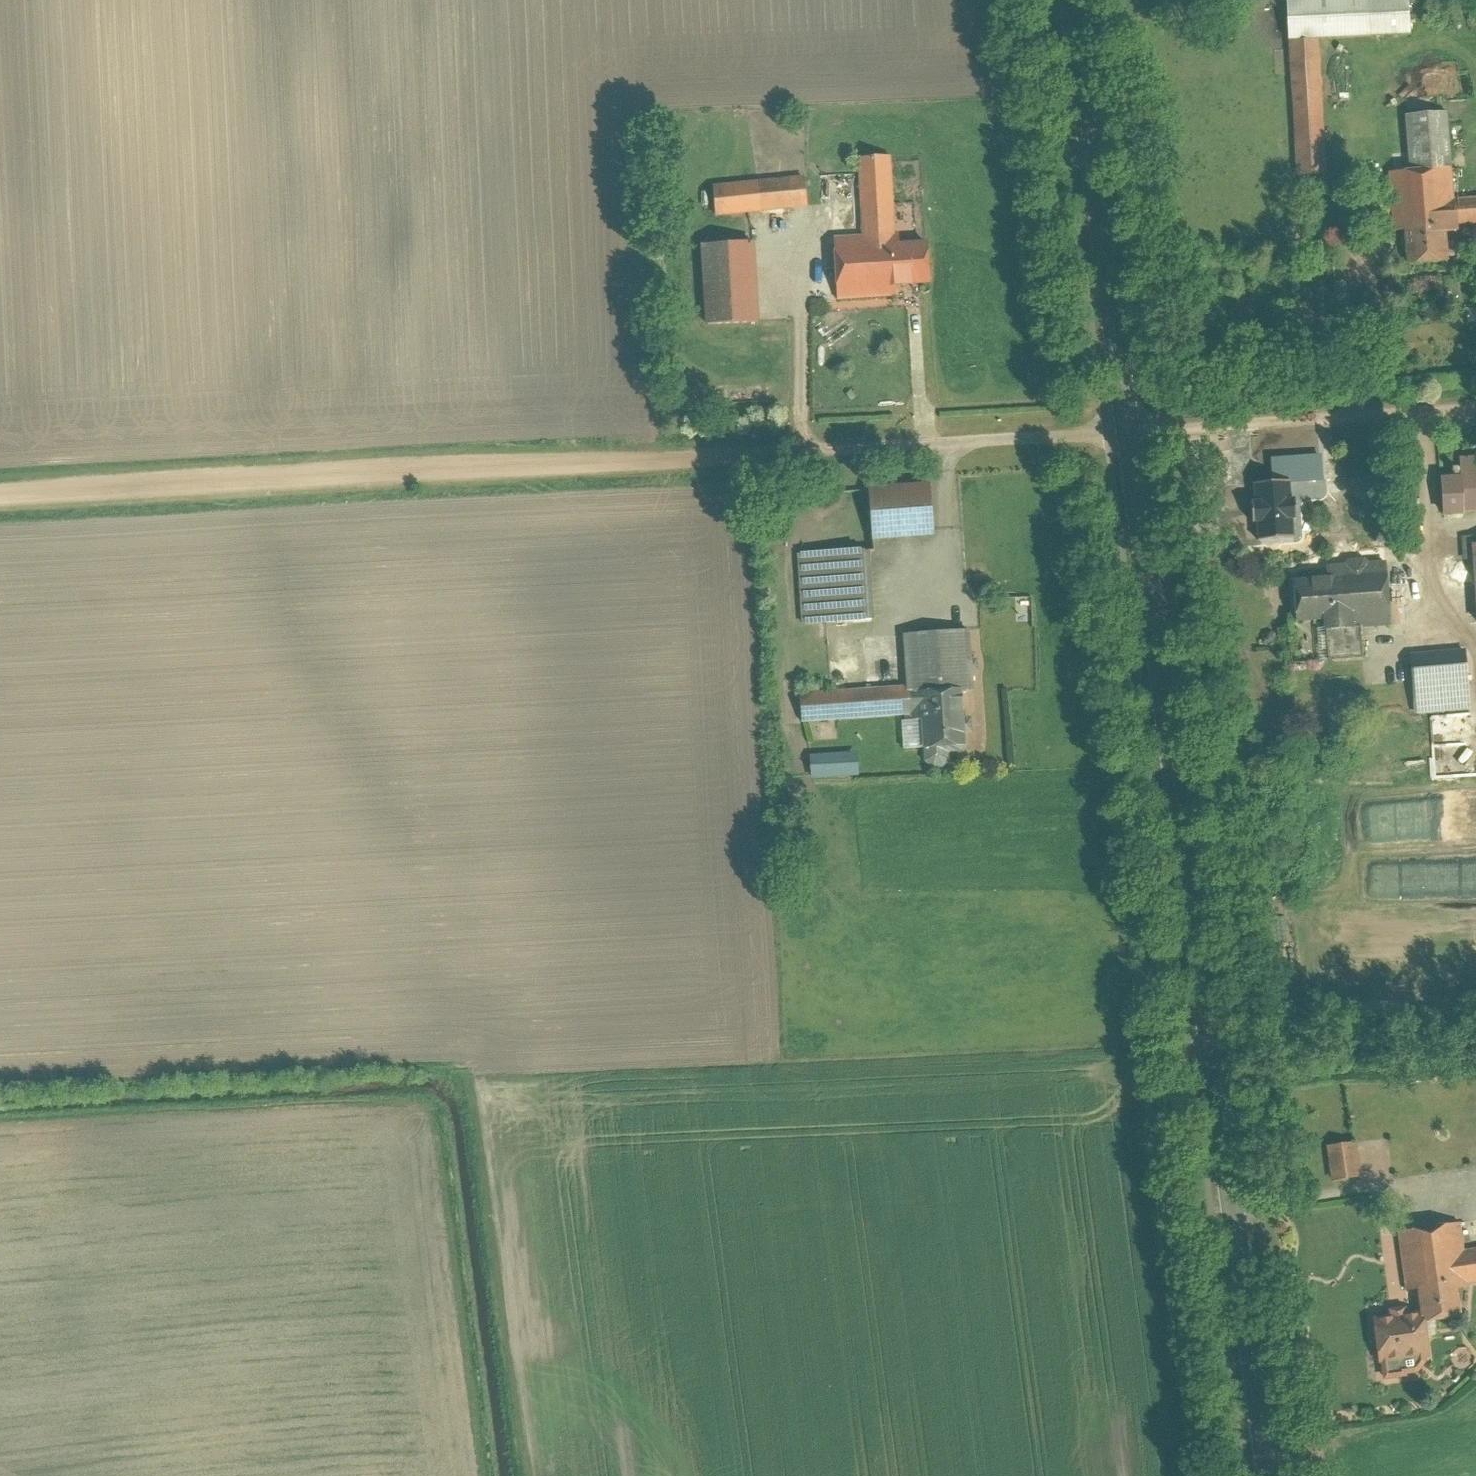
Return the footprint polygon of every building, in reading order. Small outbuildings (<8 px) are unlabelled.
[(1301,174),(1333,172),(1326,37),(1418,33),(1417,0),(1293,0),(1301,174)] [(1413,112),(1417,167),(1393,169),(1397,231),(1411,230),(1414,265),(1456,262),(1454,231),(1470,230),(1470,224),(1475,224),(1475,195),(1457,196),(1452,109),(1413,112)] [(897,154),(864,155),(868,233),(840,234),(843,297),(903,294),(903,284),(936,283),(934,236),(902,238),(897,154)] [(718,184),(721,215),(814,205),(811,174),(718,184)] [(768,320),(763,239),(707,243),(712,323),(768,320)] [(1451,511),(1475,510),(1475,455),(1467,456),(1468,474),(1449,475),(1451,511)] [(937,481),(875,486),(880,539),(941,533),(937,481)] [(1475,557),(1475,533),(1465,534),(1467,558),(1475,557)] [(870,545),(803,551),(809,623),(876,617),(870,545)] [(1330,572),(1301,575),(1305,620),(1330,618),(1331,628),(1364,625),(1363,620),(1396,617),(1391,556),(1329,561),(1330,572)] [(979,689),(974,630),(909,635),(913,684),(915,713),(929,711),(934,765),(956,763),(954,751),(974,749),(969,690),(979,689)] [(1471,649),(1414,652),(1417,714),(1474,710),(1471,649)] [(913,684),(806,692),(809,721),(915,713),(913,684)] [(852,750),(816,753),(818,776),(854,773),(852,750)] [(1362,1140),(1332,1144),(1336,1178),(1366,1174),(1362,1140)] [(1466,1220),(1404,1229),(1412,1287),(1425,1285),(1429,1313),(1431,1322),(1469,1316),(1464,1284),(1475,1282),(1470,1249),(1466,1220)] [(1381,1320),(1389,1379),(1421,1374),(1432,1363),(1430,1353),(1435,1352),(1431,1322),(1429,1313),(1413,1315),(1412,1306),(1396,1309),(1397,1317),(1381,1320)]
